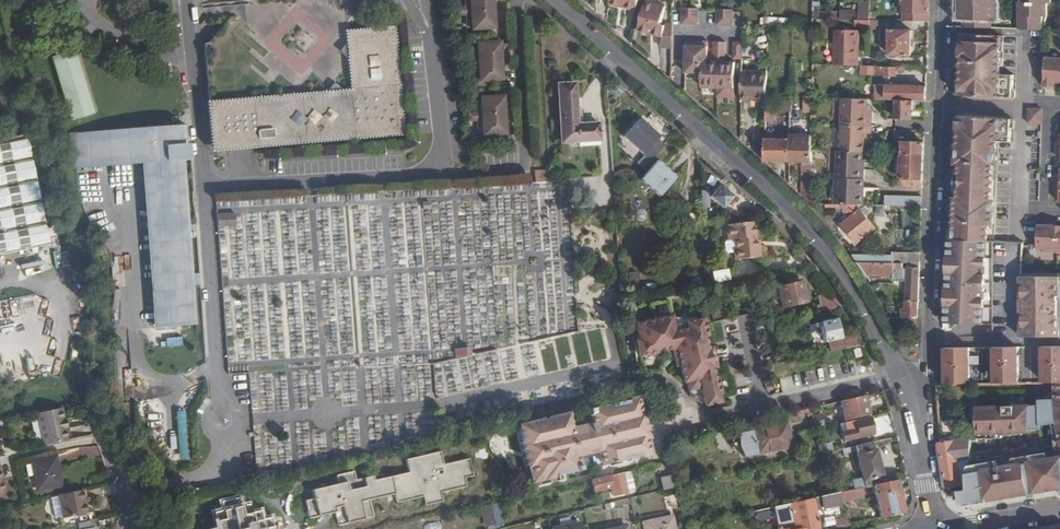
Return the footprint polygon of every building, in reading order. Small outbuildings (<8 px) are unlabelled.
[(224,24),(218,31),(208,43),(205,43),(210,100),(349,88),(347,59),(344,30),(343,18),(342,0),(257,0),(245,1),(247,22),(235,23),(224,24)] [(494,9),(493,0),(465,0),(465,3),(470,3),(471,11),(494,9)] [(638,0),(610,0),(610,3),(636,9),(638,0)] [(903,6),(905,6),(904,21),(928,22),(928,1),(926,1),(926,0),(903,0),(903,6)] [(958,18),(959,20),(997,21),(996,0),(958,0),(958,18)] [(1020,1),(1018,1),(1018,15),(1019,29),(1026,30),(1041,30),(1043,31),(1047,14),(1047,1),(1051,1),(1051,0),(1020,0),(1020,1)] [(662,6),(645,2),(638,31),(662,37),(664,27),(661,26),(665,7),(662,6)] [(457,8),(458,12),(466,11),(468,11),(471,11),(470,3),(465,3),(466,7),(457,8)] [(840,19),(870,19),(870,5),(859,4),(859,11),(840,10),(840,19)] [(690,8),(681,8),(681,25),(689,25),(690,8)] [(693,8),(690,8),(689,25),(697,25),(698,9),(693,8)] [(472,26),(472,30),(495,28),(494,9),(471,11),(468,11),(466,11),(467,23),(471,22),(472,26)] [(722,10),(717,10),(717,26),(725,26),(725,10),(722,10)] [(733,10),(725,10),(725,26),(733,26),(733,10)] [(769,24),(789,25),(789,18),(765,17),(765,24),(769,24)] [(959,20),(959,27),(997,29),(997,21),(959,20)] [(206,100),(211,149),(405,133),(395,26),(383,27),(344,30),(347,59),(349,88),(210,100),(206,100)] [(672,28),(664,27),(662,37),(660,46),(671,49),(672,28)] [(835,30),(834,65),(858,66),(859,31),(835,30)] [(889,30),(888,54),(911,55),(911,31),(889,30)] [(954,52),(954,63),(962,64),(961,88),(960,96),(960,97),(1013,99),(1013,91),(1014,76),(1001,75),(1001,67),(1001,58),(1000,58),(1000,51),(1001,42),(1001,37),(963,35),(962,52),(954,52)] [(702,74),(702,62),(706,62),(706,57),(707,57),(707,42),(685,41),(685,73),(702,74)] [(501,61),(500,42),(477,43),(477,51),(473,51),(474,63),(478,62),(501,61)] [(725,42),(717,42),(716,58),(712,57),(707,57),(706,57),(706,62),(702,62),(702,74),(702,88),(717,88),(718,88),(718,62),(725,63),(725,42)] [(734,59),(743,59),(743,43),(734,43),(734,59)] [(93,114),(74,50),(52,57),(71,121),(93,114)] [(1055,81),(1059,81),(1059,57),(1045,56),(1044,87),(1052,87),(1052,80),(1055,81)] [(502,80),(501,61),(478,62),(479,70),(474,70),(475,82),(479,81),(484,81),(502,80)] [(725,63),(718,62),(718,88),(717,88),(717,98),(735,98),(735,63),(725,63)] [(896,77),(897,67),(867,66),(867,75),(896,77)] [(766,100),(767,74),(742,72),(742,98),(766,100)] [(577,142),(599,140),(598,123),(577,124),(574,83),(557,84),(560,143),(577,142)] [(879,98),(886,98),(888,98),(925,100),(926,86),(880,84),(879,98)] [(504,115),(503,96),(480,98),(481,105),(476,106),(477,113),(477,117),(482,117),(504,115)] [(804,96),(804,113),(812,113),(813,96),(804,96)] [(842,98),(841,124),(871,125),(872,107),(868,107),(868,99),(868,98),(842,97),(842,98)] [(925,110),(925,100),(888,98),(887,119),(911,120),(911,109),(917,109),(917,110),(925,110)] [(766,107),(766,121),(776,121),(776,108),(766,107)] [(1028,127),(1035,127),(1042,127),(1042,113),(1036,112),(1036,117),(1029,116),(1028,127)] [(782,113),(782,123),(790,124),(791,113),(782,113)] [(506,134),(504,115),(482,117),(482,124),(478,124),(478,136),(483,136),(487,136),(506,134)] [(984,241),(987,241),(987,225),(993,225),(993,217),(994,208),(994,201),(991,201),(993,163),(996,163),(996,162),(996,154),(997,141),(1011,142),(1011,128),(1012,121),(1012,120),(959,117),(959,118),(959,129),(957,163),(960,163),(959,169),(958,192),(958,197),(955,197),(955,205),(954,214),(954,228),(953,237),(953,239),(956,239),(984,241)] [(638,120),(622,139),(649,162),(665,143),(638,120)] [(871,125),(841,124),(839,151),(862,152),(865,152),(866,144),(871,144),(871,125)] [(141,161),(156,328),(163,327),(190,325),(186,280),(182,232),(176,161),(186,160),(183,127),(178,127),(173,128),(81,136),(84,166),(141,161)] [(0,139),(0,253),(48,244),(25,134),(0,139)] [(765,138),(764,161),(790,162),(790,161),(790,136),(790,135),(765,134),(765,138)] [(84,166),(81,136),(72,137),(74,167),(84,166)] [(812,149),(812,136),(790,136),(790,161),(812,163),(812,149)] [(901,153),(923,155),(923,142),(917,141),(917,137),(909,137),(908,141),(901,140),(901,153)] [(839,151),(837,150),(836,178),(864,179),(865,160),(862,160),(862,152),(839,151)] [(912,187),(922,187),(923,155),(901,153),(900,170),(899,180),(912,181),(912,187)] [(658,196),(673,177),(656,163),(640,180),(658,196)] [(803,166),(803,198),(811,206),(812,204),(812,177),(812,166),(803,166)] [(544,182),(543,170),(534,170),(535,183),(544,182)] [(864,179),(836,178),(835,204),(836,204),(855,204),(863,204),(864,179)] [(722,208),(731,197),(720,187),(710,197),(722,208)] [(265,193),(265,206),(278,205),(277,192),(265,193)] [(884,197),(884,205),(921,206),(921,197),(895,196),(895,198),(884,197)] [(92,200),(85,202),(91,218),(99,215),(92,200)] [(855,204),(836,204),(849,219),(842,224),(858,242),(875,228),(855,204)] [(234,213),(216,214),(217,227),(235,226),(234,213)] [(102,218),(96,221),(104,233),(109,230),(102,218)] [(756,241),(753,222),(725,225),(727,241),(733,241),(734,249),(732,250),(733,260),(760,257),(758,240),(756,241)] [(1042,252),(1056,253),(1058,226),(1049,225),(1049,226),(1038,226),(1037,248),(1042,249),(1042,252)] [(986,265),(986,258),(983,258),(984,241),(956,239),(953,239),(952,247),(952,256),(949,256),(948,272),(952,272),(952,276),(985,276),(985,275),(982,274),(983,265),(986,265)] [(727,254),(733,253),(732,250),(734,249),(733,241),(727,241),(725,241),(723,244),(724,251),(727,254)] [(1020,276),(1021,275),(1023,243),(1016,243),(987,241),(986,258),(986,265),(985,275),(985,276),(992,276),(1020,276)] [(894,253),(894,256),(894,262),(919,263),(920,254),(894,253)] [(49,270),(47,258),(36,260),(36,259),(20,262),(22,275),(49,270)] [(894,262),(858,262),(867,275),(894,276),(894,280),(906,280),(905,308),(901,308),(902,318),(917,317),(919,263),(894,262)] [(714,270),(715,282),(731,280),(730,269),(714,270)] [(1021,275),(1020,276),(1020,284),(1023,285),(1023,296),(1020,299),(1021,314),(1024,315),(1024,327),(1021,330),(1021,336),(1059,336),(1059,329),(1057,326),(1057,287),(1059,283),(1059,275),(1021,275)] [(984,290),(985,276),(952,276),(951,288),(947,288),(947,305),(950,305),(950,314),(950,323),(980,325),(981,306),(984,307),(984,298),(981,298),(981,290),(984,290)] [(992,325),(992,276),(985,276),(984,290),(984,298),(984,307),(983,325),(992,325)] [(1020,284),(1020,276),(992,276),(992,325),(992,331),(992,337),(1003,337),(1021,336),(1021,330),(1024,327),(1024,315),(1021,314),(1020,299),(1023,296),(1023,285),(1020,284)] [(781,309),(806,304),(800,282),(793,283),(792,280),(781,282),(782,285),(775,287),(781,309)] [(818,307),(837,304),(832,296),(817,298),(818,307)] [(730,310),(712,313),(713,322),(731,318),(730,310)] [(722,400),(717,381),(715,381),(712,369),(717,368),(713,349),(709,349),(706,337),(709,336),(705,319),(687,323),(676,325),(677,332),(664,335),(662,325),(661,319),(636,324),(639,340),(636,341),(639,357),(646,356),(646,361),(654,359),(653,354),(668,351),(676,350),(678,358),(674,359),(676,367),(679,366),(683,383),(687,382),(690,399),(702,396),(704,404),(705,407),(720,404),(719,400),(722,400)] [(687,320),(662,325),(664,335),(677,332),(676,325),(687,323),(687,320)] [(838,339),(834,321),(819,323),(813,327),(814,333),(821,334),(822,342),(838,339)] [(825,342),(827,353),(843,349),(861,345),(855,335),(825,342)] [(520,345),(528,343),(527,336),(520,337),(520,345)] [(1026,346),(996,347),(997,384),(1027,384),(1026,346)] [(455,360),(471,356),(470,348),(459,349),(454,349),(455,360)] [(676,350),(668,351),(669,355),(674,359),(678,358),(676,350)] [(976,378),(975,353),(951,353),(951,378),(976,378)] [(1056,382),(1057,398),(1041,398),(1041,405),(978,406),(978,435),(1042,432),(1042,425),(1058,422),(1059,433),(1059,382),(1056,382)] [(864,396),(840,401),(844,421),(869,416),(864,396)] [(634,399),(625,401),(629,422),(639,421),(641,433),(632,436),(635,448),(649,445),(647,437),(650,437),(644,411),(641,412),(638,397),(634,398),(634,399)] [(558,416),(519,425),(522,439),(519,440),(525,465),(528,464),(530,472),(579,461),(577,454),(598,449),(599,456),(635,448),(632,436),(641,433),(639,421),(629,422),(625,401),(579,411),(582,424),(578,424),(578,427),(561,431),(558,416)] [(65,439),(58,408),(33,413),(39,444),(65,439)] [(178,412),(180,460),(188,460),(186,411),(178,412)] [(786,414),(777,416),(779,425),(785,423),(788,422),(786,414)] [(822,414),(811,417),(813,427),(821,426),(824,425),(822,414)] [(844,421),(841,422),(843,431),(828,435),(830,444),(873,434),(869,416),(844,421)] [(756,453),(756,454),(791,447),(785,423),(779,425),(750,431),(751,433),(739,435),(739,446),(744,456),(756,453)] [(969,438),(939,442),(938,442),(946,487),(962,485),(958,460),(968,458),(970,441),(971,438),(969,438)] [(873,447),(871,442),(839,450),(841,456),(855,452),(862,482),(863,482),(864,488),(872,486),(882,483),(881,477),(882,476),(875,447),(873,447)] [(649,445),(635,448),(637,456),(647,454),(647,455),(651,454),(649,445)] [(635,448),(599,456),(601,464),(637,456),(635,448)] [(396,503),(422,497),(424,506),(442,502),(441,493),(467,487),(465,478),(473,477),(469,459),(443,464),(440,451),(405,459),(408,472),(382,478),(381,474),(356,480),(354,471),(335,475),(337,484),(311,490),(313,499),(304,501),(308,519),(335,513),(338,526),(373,518),(369,500),(394,494),(396,503)] [(32,462),(37,488),(37,489),(61,484),(55,456),(31,461),(32,462)] [(967,472),(970,490),(964,491),(967,506),(978,504),(998,501),(1019,498),(1049,493),(1059,491),(1059,456),(967,472)] [(968,458),(958,460),(962,485),(965,484),(965,470),(968,458)] [(579,461),(530,472),(531,480),(581,469),(579,461)] [(27,490),(37,488),(32,462),(21,464),(27,490)] [(629,473),(621,475),(626,492),(634,491),(629,473)] [(626,492),(621,475),(590,482),(593,492),(611,488),(612,495),(626,492)] [(676,487),(674,480),(662,483),(663,490),(676,487)] [(897,480),(884,483),(882,483),(872,486),(879,519),(904,514),(897,480)] [(862,497),(861,488),(837,494),(839,502),(862,497)] [(88,512),(83,489),(58,494),(63,517),(88,512)] [(58,494),(50,496),(55,519),(63,517),(58,494)] [(776,528),(817,528),(813,512),(813,509),(820,507),(821,510),(840,506),(839,502),(837,494),(789,504),(773,507),(777,528),(776,528)] [(270,517),(261,519),(260,511),(251,513),(249,505),(240,507),(238,498),(219,502),(221,510),(213,513),(216,528),(273,528),(270,517)] [(631,503),(630,498),(614,502),(615,507),(631,503)] [(504,524),(499,502),(490,504),(495,526),(504,524)] [(769,509),(756,513),(759,522),(772,518),(769,509)] [(846,516),(836,520),(839,527),(849,524),(846,516)] [(671,517),(641,522),(643,528),(674,528),(671,517)] [(77,522),(79,528),(95,528),(94,527),(93,527),(92,519),(77,522)]
